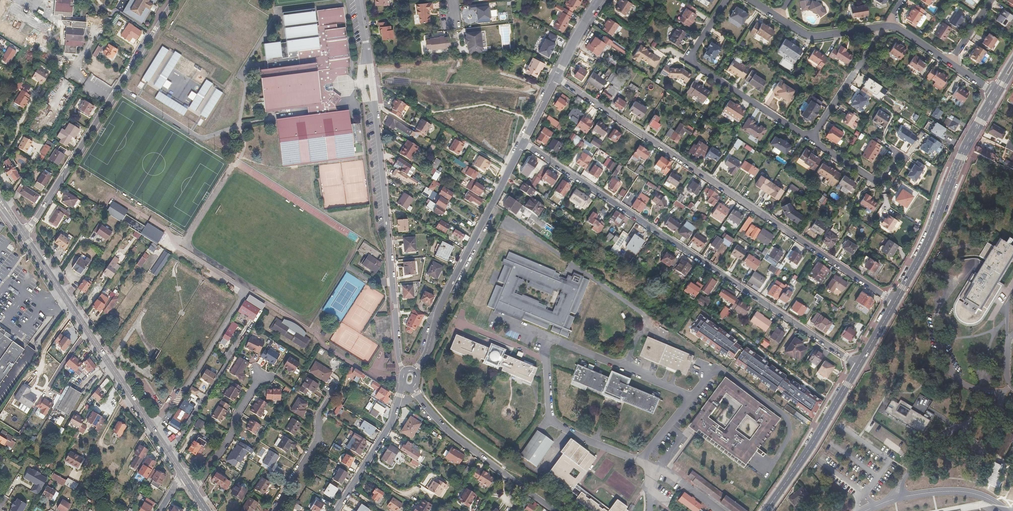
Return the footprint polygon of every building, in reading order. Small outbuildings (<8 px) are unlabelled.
[(53,15),(57,14),(58,14),(58,13),(62,12),(62,14),(72,14),(71,5),(72,4),(73,3),(73,1),(72,0),(53,0),(53,15)] [(123,12),(142,22),(150,9),(153,4),(155,0),(130,0),(123,12)] [(570,1),(567,1),(566,3),(567,4),(576,10),(578,6),(580,3),(581,4),(583,0),(570,0),(570,1)] [(619,4),(616,9),(625,15),(633,3),(628,0),(620,0),(619,1),(621,2),(619,4)] [(799,1),(801,11),(807,9),(811,11),(812,12),(815,13),(816,13),(819,16),(825,12),(819,5),(820,4),(811,0),(810,1),(807,1),(807,0),(804,0),(799,1)] [(432,2),(417,4),(418,15),(420,15),(420,23),(431,22),(430,10),(433,10),(432,2)] [(487,3),(469,5),(469,9),(477,9),(478,14),(477,14),(478,23),(490,21),(490,17),(491,17),(491,10),(489,10),(489,6),(488,6),(487,3)] [(681,15),(682,16),(679,21),(688,26),(690,26),(691,23),(691,21),(693,18),(695,14),(693,12),(695,8),(687,3),(684,7),(686,8),(681,15)] [(861,5),(849,7),(850,17),(856,16),(858,16),(859,17),(863,17),(861,5)] [(918,5),(916,8),(923,13),(926,10),(918,5)] [(740,9),(736,6),(729,17),(742,24),(748,14),(744,11),(745,11),(741,8),(740,9)] [(954,9),(958,12),(950,22),(960,29),(962,25),(961,24),(965,17),(963,15),(965,12),(957,6),(954,9)] [(557,19),(558,20),(555,25),(558,26),(557,28),(562,31),(568,21),(571,16),(570,16),(572,12),(565,8),(563,12),(561,11),(557,19)] [(911,14),(910,13),(907,18),(917,25),(925,14),(923,13),(916,8),(911,14)] [(1001,14),(997,20),(1007,26),(1010,22),(1011,21),(1012,19),(1012,14),(1006,10),(1002,15),(1001,14)] [(268,74),(260,75),(265,113),(307,108),(309,119),(277,123),(283,168),(354,158),(352,145),(363,144),(361,125),(350,126),(348,113),(336,115),(335,107),(340,100),(333,95),(331,85),(337,78),(348,76),(347,69),(350,68),(345,30),(338,31),(337,27),(346,26),(344,11),(317,14),(319,28),(316,29),(314,11),(282,15),(286,45),(280,45),(264,47),(266,64),(267,63),(268,74)] [(83,17),(72,17),(72,14),(62,14),(62,12),(58,13),(58,14),(57,14),(57,27),(63,27),(63,36),(65,36),(65,50),(73,49),(76,49),(75,36),(81,36),(81,23),(83,23),(83,17)] [(119,16),(117,15),(109,28),(111,30),(119,16)] [(608,21),(605,25),(603,29),(612,35),(619,24),(608,17),(606,20),(608,21)] [(953,28),(944,22),(935,34),(944,40),(953,28)] [(142,32),(129,23),(121,36),(133,44),(142,32)] [(381,32),(382,32),(383,36),(383,41),(394,40),(393,31),(391,31),(391,27),(387,27),(387,23),(379,24),(380,28),(381,28),(381,32)] [(760,25),(756,23),(750,32),(755,35),(756,33),(768,41),(774,31),(770,29),(771,28),(766,25),(765,26),(762,23),(760,25)] [(481,31),(480,26),(467,28),(468,33),(467,33),(469,49),(470,49),(470,53),(483,51),(483,47),(484,47),(482,31),(481,31)] [(685,32),(677,26),(668,40),(678,46),(681,42),(679,41),(682,37),(683,36),(685,32)] [(38,48),(44,51),(52,38),(41,31),(34,42),(39,45),(38,48)] [(550,33),(547,39),(554,43),(558,37),(550,33)] [(984,39),(984,40),(982,43),(991,49),(997,38),(989,33),(987,36),(986,36),(984,39)] [(591,39),(591,40),(603,48),(606,43),(609,45),(611,43),(618,48),(620,44),(606,35),(602,40),(595,36),(592,40),(591,39)] [(430,40),(426,40),(427,47),(431,47),(431,48),(445,47),(444,36),(440,36),(440,38),(435,38),(430,39),(430,40)] [(790,41),(785,38),(778,49),(792,58),(793,57),(797,59),(802,52),(798,49),(799,48),(794,45),(790,41)] [(546,39),(539,52),(549,58),(551,54),(554,49),(553,48),(556,44),(554,43),(547,39),(546,39)] [(591,40),(586,48),(598,56),(603,48),(591,40)] [(103,44),(100,42),(93,54),(96,56),(103,44)] [(706,51),(702,56),(703,56),(702,57),(709,62),(709,61),(711,62),(720,48),(710,42),(707,47),(708,47),(708,48),(706,51)] [(900,44),(897,42),(890,51),(901,59),(907,49),(904,47),(900,44)] [(118,50),(109,44),(105,51),(110,54),(109,56),(112,58),(118,50)] [(655,66),(659,59),(653,54),(645,49),(646,48),(640,44),(633,56),(632,57),(633,58),(637,60),(638,61),(639,60),(640,57),(655,66)] [(988,51),(978,45),(971,57),(980,63),(988,51)] [(837,51),(833,48),(828,56),(833,59),(834,56),(847,65),(852,56),(845,52),(846,49),(841,46),(837,51)] [(10,47),(4,57),(5,57),(2,61),(7,64),(9,60),(10,61),(16,51),(10,47)] [(823,55),(814,49),(808,58),(817,64),(816,66),(820,69),(826,59),(827,58),(823,56),(823,55)] [(917,56),(915,56),(909,65),(921,72),(926,64),(923,62),(920,60),(920,58),(917,56)] [(546,64),(533,57),(526,72),(536,77),(539,72),(541,69),(542,69),(543,70),(546,64)] [(590,57),(589,59),(598,65),(600,63),(590,57)] [(741,64),(734,60),(727,70),(732,73),(733,72),(735,74),(739,76),(743,78),(749,68),(746,66),(746,65),(742,62),(741,64)] [(588,68),(582,64),(576,72),(583,77),(585,74),(587,75),(588,73),(586,71),(588,68)] [(666,73),(669,74),(669,77),(680,78),(686,82),(691,74),(682,68),(670,67),(665,64),(660,71),(665,75),(666,73)] [(87,65),(85,68),(96,75),(101,68),(95,65),(93,68),(87,65)] [(932,69),(927,76),(943,87),(948,79),(948,78),(948,77),(946,75),(945,76),(942,74),(937,71),(936,72),(932,69)] [(745,80),(749,82),(748,82),(753,85),(756,87),(755,88),(760,91),(766,81),(754,74),(755,72),(752,70),(745,80)] [(47,78),(37,71),(31,80),(35,82),(38,84),(37,85),(41,88),(47,78)] [(625,80),(612,71),(607,79),(620,88),(625,80)] [(606,81),(593,72),(587,81),(600,90),(606,81)] [(784,82),(780,79),(772,91),(776,94),(774,96),(779,99),(780,96),(787,101),(788,100),(789,101),(791,100),(793,98),(792,96),(791,95),(794,90),(783,84),(784,82)] [(693,81),(686,92),(692,96),(693,95),(698,98),(697,98),(703,102),(706,97),(710,92),(703,87),(702,88),(700,87),(701,86),(693,81)] [(613,87),(612,87),(608,92),(604,90),(602,93),(608,97),(610,94),(613,95),(614,96),(615,95),(620,88),(615,85),(613,87)] [(970,94),(960,87),(954,96),(959,99),(957,102),(957,104),(960,106),(962,106),(964,102),(964,103),(970,94)] [(20,89),(14,98),(12,101),(24,109),(30,99),(29,99),(31,96),(27,93),(20,89)] [(858,98),(857,98),(855,102),(855,103),(853,106),(862,112),(869,102),(871,102),(874,98),(863,91),(858,98)] [(558,102),(557,101),(555,104),(556,105),(555,106),(558,108),(557,110),(560,112),(561,110),(562,111),(566,105),(567,105),(570,101),(569,100),(569,99),(563,95),(560,98),(558,102)] [(615,95),(614,96),(611,102),(621,108),(625,102),(615,95)] [(809,99),(811,100),(801,115),(802,116),(803,119),(806,121),(809,120),(810,121),(813,116),(816,111),(820,106),(819,105),(822,102),(812,95),(809,99)] [(584,101),(577,96),(573,102),(578,105),(580,101),(583,103),(584,101)] [(395,104),(394,106),(392,109),(401,115),(407,105),(396,99),(394,103),(395,104)] [(728,100),(722,110),(738,120),(744,111),(738,106),(737,107),(734,105),(735,104),(728,100)] [(94,107),(84,101),(79,109),(89,116),(94,107)] [(647,109),(635,101),(629,109),(641,117),(647,109)] [(573,108),(569,115),(572,117),(571,120),(578,124),(584,115),(579,112),(580,110),(577,108),(576,110),(573,108)] [(944,112),(938,108),(932,116),(938,120),(944,112)] [(891,117),(880,110),(873,120),(885,128),(891,117)] [(848,116),(844,123),(851,127),(858,117),(850,112),(848,116)] [(584,115),(578,124),(577,126),(587,133),(594,122),(584,115)] [(549,116),(547,120),(556,126),(558,123),(549,116)] [(389,117),(384,124),(392,129),(394,126),(410,136),(411,134),(414,136),(416,133),(415,133),(409,129),(389,117)] [(754,121),(749,117),(742,128),(759,140),(767,129),(761,125),(759,127),(753,123),(754,121)] [(960,121),(955,117),(949,127),(954,130),(960,121)] [(651,118),(648,123),(652,126),(652,127),(656,130),(660,124),(651,118)] [(419,125),(417,129),(415,133),(416,133),(424,138),(432,125),(423,120),(421,123),(421,124),(420,125),(419,125)] [(682,124),(680,122),(674,130),(676,132),(682,124)] [(605,126),(600,123),(597,128),(604,132),(606,130),(603,128),(605,126)] [(928,125),(926,128),(937,135),(942,128),(934,123),(932,127),(928,125)] [(80,130),(70,124),(65,132),(74,139),(80,130)] [(670,128),(665,134),(676,142),(684,130),(691,134),(693,131),(682,124),(676,132),(674,130),(670,128)] [(903,125),(898,133),(898,135),(900,137),(902,138),(906,141),(907,140),(913,144),(918,137),(912,132),(903,125)] [(1001,129),(994,125),(989,134),(996,138),(997,136),(1001,138),(1002,138),(1003,138),(1004,137),(1006,133),(1000,130),(1001,129)] [(544,127),(541,132),(542,133),(548,137),(550,138),(553,134),(544,127)] [(832,134),(831,133),(828,138),(838,144),(845,133),(836,128),(832,134)] [(618,132),(613,129),(608,138),(615,143),(620,136),(616,134),(618,132)] [(548,137),(542,133),(537,141),(540,143),(541,142),(544,144),(548,137)] [(573,134),(568,140),(571,142),(570,145),(575,148),(577,146),(580,148),(583,143),(581,142),(580,141),(581,139),(573,134)] [(33,142),(24,137),(18,148),(26,153),(33,142)] [(456,141),(455,140),(449,150),(458,156),(464,146),(466,142),(458,137),(456,141)] [(929,140),(927,143),(926,145),(924,144),(921,149),(928,154),(930,151),(933,153),(935,150),(936,151),(940,146),(941,147),(943,144),(932,137),(930,140),(929,140)] [(602,143),(594,138),(591,143),(592,144),(599,149),(602,143)] [(742,141),(738,138),(732,146),(736,149),(742,141)] [(410,160),(419,147),(408,139),(399,153),(410,160)] [(556,141),(553,139),(548,147),(556,152),(562,143),(557,139),(556,141)] [(784,141),(781,139),(775,148),(776,148),(782,152),(787,155),(792,147),(789,145),(789,144),(785,141),(784,141)] [(871,143),(871,144),(863,156),(872,162),(880,150),(879,149),(882,145),(873,139),(871,143)] [(693,144),(689,151),(703,160),(706,155),(710,148),(699,140),(696,145),(693,144)] [(436,146),(432,143),(427,152),(431,155),(436,146)] [(51,147),(46,144),(40,153),(41,155),(37,160),(41,163),(51,147)] [(650,153),(639,146),(632,156),(637,159),(639,156),(645,160),(650,153)] [(57,151),(56,150),(50,160),(58,165),(65,155),(64,154),(66,150),(60,147),(58,151),(57,151)] [(711,147),(710,148),(706,155),(710,158),(710,157),(717,161),(722,154),(711,147)] [(977,147),(974,152),(983,156),(997,162),(999,158),(996,157),(996,156),(995,155),(996,153),(982,147),(981,149),(977,147)] [(807,149),(801,158),(807,162),(806,163),(813,167),(811,169),(815,171),(822,160),(819,158),(819,157),(815,154),(812,153),(812,151),(808,148),(807,149)] [(578,153),(574,150),(566,163),(569,165),(578,153)] [(730,156),(725,163),(731,167),(728,171),(733,174),(736,170),(736,169),(740,163),(730,156)] [(12,157),(9,160),(14,168),(18,166),(12,157)] [(491,165),(480,158),(474,166),(484,172),(487,169),(488,167),(489,168),(491,165)] [(537,164),(530,158),(520,172),(528,178),(537,164)] [(588,165),(578,158),(574,164),(584,171),(588,165)] [(398,159),(395,163),(403,168),(401,172),(406,175),(411,167),(398,159)] [(457,159),(456,161),(461,165),(461,166),(464,168),(466,164),(463,162),(457,159)] [(671,163),(664,159),(658,167),(668,172),(672,167),(669,166),(671,163)] [(8,168),(5,170),(8,175),(10,174),(14,181),(19,178),(17,174),(17,173),(14,168),(9,160),(4,162),(8,168)] [(744,161),(741,167),(754,175),(758,169),(748,163),(747,164),(744,161)] [(916,165),(915,165),(908,176),(916,181),(926,166),(919,161),(916,165)] [(596,164),(592,162),(586,171),(597,179),(603,169),(598,166),(597,167),(594,166),(596,164)] [(827,167),(823,164),(818,173),(826,179),(823,184),(827,187),(828,185),(837,172),(837,171),(830,167),(829,168),(827,167)] [(478,173),(469,167),(465,174),(473,179),(478,173)] [(538,177),(536,176),(530,185),(535,189),(541,178),(547,169),(544,167),(538,177)] [(557,176),(547,169),(541,178),(552,185),(553,185),(556,181),(555,180),(557,176)] [(51,174),(44,170),(34,186),(41,191),(44,187),(45,187),(52,176),(51,175),(51,174)] [(397,178),(398,177),(408,183),(409,182),(410,183),(411,183),(416,185),(418,182),(406,175),(401,172),(399,171),(398,172),(395,170),(392,175),(397,178)] [(675,174),(672,172),(666,181),(676,188),(683,178),(678,175),(678,176),(675,174)] [(841,175),(837,172),(828,185),(833,188),(841,175)] [(761,175),(756,183),(763,189),(762,190),(766,192),(772,183),(761,175)] [(849,178),(845,176),(840,183),(853,192),(857,186),(854,184),(855,182),(851,180),(848,179),(849,178)] [(609,183),(611,184),(608,188),(615,192),(621,184),(612,178),(609,183)] [(440,184),(434,179),(428,188),(433,191),(437,185),(439,186),(440,184)] [(476,182),(472,180),(467,188),(479,196),(484,187),(476,182)] [(571,186),(563,181),(556,191),(563,196),(571,186)] [(524,182),(520,189),(531,196),(531,197),(536,190),(534,189),(524,182)] [(702,188),(693,182),(688,189),(691,191),(691,190),(692,190),(691,191),(693,193),(697,196),(702,188)] [(20,184),(16,192),(34,203),(39,196),(20,184)] [(428,188),(427,187),(423,194),(429,198),(433,191),(428,188)] [(441,191),(444,193),(442,196),(446,198),(448,195),(450,197),(452,193),(443,187),(441,191)] [(783,193),(776,188),(770,196),(777,201),(783,193)] [(591,199),(576,189),(570,198),(586,208),(591,199)] [(709,197),(710,198),(707,202),(714,206),(721,197),(718,195),(718,194),(710,189),(707,194),(708,195),(707,196),(709,197)] [(913,196),(902,189),(895,200),(906,206),(913,196)] [(436,193),(433,191),(429,198),(428,199),(431,201),(436,193)] [(468,195),(467,194),(464,199),(471,202),(472,200),(479,205),(482,200),(470,192),(468,195)] [(685,194),(682,192),(676,200),(682,204),(687,196),(685,194)] [(871,195),(866,192),(860,201),(873,210),(877,203),(873,200),(870,198),(871,197),(871,195)] [(63,196),(65,197),(62,202),(72,208),(78,200),(67,193),(67,194),(65,193),(63,196)] [(413,199),(404,193),(397,204),(406,210),(413,199)] [(657,194),(652,201),(658,205),(657,206),(660,212),(663,211),(663,209),(667,207),(663,198),(657,194)] [(821,195),(818,200),(825,205),(829,199),(821,195)] [(531,197),(531,196),(524,207),(538,217),(542,212),(540,211),(544,205),(531,197)] [(563,201),(556,196),(552,202),(560,207),(563,201)] [(449,202),(441,197),(436,204),(444,209),(449,202)] [(510,197),(503,206),(516,215),(518,211),(528,218),(526,222),(531,225),(533,222),(544,227),(547,223),(538,217),(524,207),(510,197)] [(798,198),(795,202),(809,211),(811,207),(806,204),(808,201),(805,198),(802,201),(802,200),(800,198),(799,199),(798,198)] [(428,203),(426,207),(437,215),(438,214),(446,219),(450,213),(444,209),(436,204),(431,201),(428,199),(426,202),(428,203)] [(645,205),(636,199),(632,205),(641,211),(645,205)] [(682,204),(676,200),(672,206),(679,208),(682,205),(683,206),(684,205),(682,204)] [(113,201),(106,213),(150,239),(152,235),(156,229),(147,223),(145,226),(125,214),(127,210),(113,201)] [(793,208),(790,202),(781,207),(786,215),(798,223),(804,214),(793,208)] [(724,206),(720,203),(712,214),(717,218),(718,217),(723,220),(728,212),(722,208),(724,206)] [(57,210),(56,210),(49,221),(57,226),(64,215),(64,214),(66,211),(59,206),(57,210)] [(59,206),(56,210),(57,210),(59,206),(66,211),(64,214),(64,215),(69,218),(72,214),(59,206)] [(744,217),(733,209),(728,217),(739,225),(744,217)] [(616,211),(612,218),(615,220),(614,222),(618,225),(624,216),(616,211)] [(592,212),(586,221),(596,227),(595,228),(601,232),(606,224),(602,221),(600,224),(596,221),(597,220),(595,218),(597,215),(592,212)] [(886,220),(885,220),(883,223),(883,224),(891,230),(897,220),(890,214),(887,218),(886,220)] [(753,219),(749,217),(743,226),(746,228),(747,229),(753,219)] [(398,228),(399,228),(399,232),(408,231),(407,219),(398,220),(398,223),(397,223),(398,228)] [(676,224),(669,219),(665,225),(672,229),(676,224)] [(827,225),(817,219),(811,228),(821,234),(827,225)] [(449,226),(440,221),(436,228),(445,233),(449,226)] [(695,227),(686,221),(679,233),(687,239),(695,227)] [(725,221),(722,225),(727,228),(725,231),(730,234),(732,231),(733,232),(736,228),(725,221)] [(677,222),(676,224),(672,229),(675,232),(680,225),(677,222)] [(98,224),(93,231),(97,235),(106,241),(112,233),(98,224)] [(760,230),(752,225),(746,234),(754,239),(760,230)] [(830,232),(829,231),(823,241),(831,247),(841,233),(833,227),(830,232)] [(156,229),(152,235),(150,239),(158,244),(164,233),(156,229)] [(773,237),(762,229),(756,238),(767,246),(773,237)] [(455,231),(453,234),(462,240),(463,238),(464,236),(455,231)] [(615,236),(609,232),(605,238),(614,244),(619,237),(615,235),(615,236)] [(702,248),(707,240),(696,233),(691,241),(702,248)] [(725,234),(723,237),(724,238),(731,242),(733,239),(725,234)] [(71,242),(61,235),(55,243),(65,250),(71,242)] [(714,237),(716,239),(711,245),(717,249),(722,242),(723,240),(715,235),(714,237)] [(633,237),(628,244),(633,248),(631,250),(636,253),(644,241),(639,238),(637,240),(633,237)] [(415,238),(404,239),(405,252),(416,251),(415,238)] [(723,240),(722,242),(729,246),(731,242),(724,238),(723,240)] [(858,246),(847,240),(842,247),(853,254),(858,246)] [(889,240),(882,250),(891,256),(898,246),(889,240)] [(976,274),(970,283),(960,299),(966,302),(969,304),(968,306),(965,304),(959,300),(958,303),(957,304),(956,306),(956,308),(956,310),(956,312),(956,314),(957,316),(958,317),(959,319),(960,320),(961,322),(963,323),(965,324),(967,324),(968,325),(970,325),(972,325),(974,324),(976,324),(978,323),(979,322),(981,321),(982,319),(983,318),(989,309),(986,308),(1000,285),(998,284),(999,282),(1011,263),(1012,261),(1012,260),(1012,248),(1002,241),(1001,244),(997,249),(988,244),(980,256),(980,257),(987,262),(979,275),(976,274)] [(152,242),(148,248),(153,252),(158,245),(152,242)] [(363,242),(357,250),(365,256),(366,254),(375,259),(379,253),(370,247),(363,242)] [(453,247),(442,242),(435,256),(445,260),(448,254),(449,254),(453,247)] [(730,253),(736,257),(737,256),(738,257),(742,259),(747,251),(737,244),(730,253)] [(771,247),(769,250),(765,256),(763,258),(772,264),(778,268),(781,264),(779,263),(778,265),(775,263),(776,263),(768,258),(770,256),(777,261),(778,262),(783,254),(775,248),(774,249),(771,247)] [(789,252),(792,254),(789,260),(791,261),(790,263),(797,267),(798,265),(797,264),(802,257),(797,254),(798,253),(795,251),(795,252),(791,249),(789,252)] [(522,317),(521,319),(522,320),(547,330),(549,324),(553,326),(550,331),(567,338),(569,333),(568,333),(574,318),(569,316),(570,313),(575,315),(589,281),(582,278),(580,277),(579,279),(573,276),(572,279),(568,277),(565,285),(558,281),(559,277),(558,277),(559,274),(555,272),(555,271),(508,252),(497,281),(503,284),(502,288),(495,285),(486,307),(495,310),(511,316),(512,312),(514,313),(514,314),(522,317)] [(663,256),(664,257),(662,261),(670,266),(675,258),(667,252),(666,254),(665,253),(663,256)] [(366,254),(365,256),(360,264),(374,272),(380,262),(375,259),(366,254)] [(148,258),(144,255),(137,265),(141,268),(148,258)] [(760,262),(749,255),(744,263),(755,270),(760,262)] [(163,256),(152,272),(156,275),(167,259),(163,256)] [(865,266),(870,258),(866,256),(861,264),(865,266)] [(119,260),(114,257),(103,273),(111,279),(120,266),(116,264),(119,260)] [(88,264),(79,258),(72,268),(75,271),(74,272),(79,276),(88,264)] [(678,260),(675,258),(670,266),(673,268),(678,260)] [(879,264),(870,258),(865,266),(874,272),(879,264)] [(691,266),(682,260),(675,270),(684,276),(691,266)] [(414,261),(404,262),(405,275),(415,274),(414,261)] [(443,267),(433,262),(427,274),(434,277),(435,275),(438,276),(443,267)] [(812,269),(813,269),(809,275),(822,284),(831,271),(818,262),(814,268),(813,267),(812,269)] [(778,268),(772,264),(769,270),(775,274),(775,273),(778,268)] [(766,279),(755,272),(749,281),(760,288),(766,279)] [(848,284),(836,276),(827,289),(833,292),(836,288),(842,292),(848,284)] [(702,291),(708,295),(717,282),(710,278),(702,291)] [(88,282),(85,280),(78,289),(84,293),(92,283),(89,281),(88,282)] [(694,285),(690,282),(684,290),(687,293),(688,291),(695,296),(700,288),(694,285)] [(777,286),(774,285),(768,294),(777,300),(783,290),(779,288),(780,287),(777,285),(777,286)] [(1002,286),(1000,285),(986,308),(989,309),(1002,286)] [(413,286),(403,287),(404,298),(414,297),(413,286)] [(738,297),(727,289),(722,297),(732,303),(734,300),(735,301),(737,299),(738,297)] [(786,289),(785,290),(779,299),(786,303),(792,293),(786,289)] [(434,296),(425,292),(421,300),(429,304),(434,296)] [(875,300),(862,292),(856,301),(869,309),(875,300)] [(815,293),(813,296),(815,298),(813,300),(817,303),(821,297),(816,293),(815,293)] [(248,294),(245,300),(261,310),(265,304),(248,294)] [(101,295),(92,307),(100,312),(108,300),(101,295)] [(710,302),(700,295),(697,300),(707,306),(710,302)] [(113,298),(109,304),(104,311),(108,314),(118,299),(114,296),(113,298)] [(732,307),(735,309),(734,310),(745,317),(751,307),(741,300),(740,301),(737,299),(735,301),(733,304),(732,307)] [(244,301),(244,302),(238,311),(239,311),(241,313),(253,320),(259,310),(244,301)] [(804,306),(797,302),(791,310),(802,316),(807,308),(806,308),(807,306),(805,305),(804,306)] [(858,304),(855,307),(865,314),(868,311),(858,304)] [(413,313),(412,313),(406,325),(408,326),(407,328),(406,331),(410,333),(412,331),(413,329),(415,330),(418,325),(417,325),(419,321),(421,322),(423,318),(422,318),(424,314),(416,309),(415,309),(413,313)] [(241,313),(239,311),(224,335),(225,336),(220,344),(223,346),(236,325),(234,324),(241,313)] [(767,318),(757,312),(751,321),(761,327),(767,318)] [(818,313),(811,322),(815,325),(815,326),(821,330),(822,329),(826,332),(832,323),(821,316),(822,315),(818,313)] [(797,407),(814,419),(824,402),(808,391),(807,393),(800,388),(801,386),(793,381),(792,382),(787,378),(788,377),(772,366),(771,369),(767,366),(769,364),(747,348),(745,351),(742,349),(743,348),(737,344),(738,342),(702,316),(692,329),(699,334),(697,336),(727,357),(728,355),(734,360),(735,359),(738,361),(736,364),(758,379),(759,378),(762,380),(761,382),(776,392),(779,390),(784,394),(782,397),(790,402),(791,400),(798,406),(797,407)] [(772,322),(767,318),(761,327),(767,331),(772,322)] [(280,324),(276,321),(271,330),(272,331),(274,330),(289,339),(291,335),(286,332),(287,330),(288,328),(280,324)] [(857,333),(847,326),(841,335),(851,342),(857,333)] [(785,334),(779,329),(773,338),(779,342),(785,334)] [(23,350),(18,346),(0,333),(0,381),(23,350)] [(291,335),(289,339),(303,348),(308,340),(303,337),(295,333),(294,335),(293,336),(291,335)] [(60,335),(55,342),(62,347),(65,350),(71,342),(60,335)] [(455,336),(450,350),(480,362),(481,359),(485,360),(483,363),(499,370),(500,367),(503,368),(502,371),(531,383),(537,368),(504,355),(506,349),(491,343),(489,349),(455,336)] [(253,339),(249,337),(245,347),(247,349),(253,339)] [(694,357),(648,337),(640,357),(659,365),(667,368),(670,370),(674,372),(678,373),(686,377),(688,372),(694,357)] [(803,343),(795,338),(786,352),(790,355),(791,354),(795,356),(800,360),(807,349),(801,345),(803,343)] [(259,342),(253,339),(247,349),(255,352),(255,351),(259,352),(263,342),(260,341),(259,342)] [(771,343),(765,339),(762,343),(768,347),(771,343)] [(228,350),(219,345),(205,367),(214,372),(228,350)] [(267,352),(264,350),(260,357),(266,361),(266,360),(269,361),(269,362),(273,365),(278,355),(275,353),(275,352),(269,349),(267,352)] [(811,354),(813,355),(809,359),(817,364),(823,355),(814,349),(811,354)] [(386,355),(385,355),(385,362),(386,362),(388,365),(387,371),(395,371),(395,364),(391,364),(391,352),(386,353),(386,355)] [(333,355),(328,364),(346,375),(349,371),(351,367),(348,365),(346,364),(342,361),(333,355)] [(73,357),(66,365),(76,373),(82,365),(76,360),(77,360),(73,357)] [(241,358),(239,357),(230,373),(231,374),(241,358)] [(299,364),(289,357),(283,366),(287,369),(290,370),(294,373),(299,364)] [(249,363),(241,358),(231,374),(242,381),(245,376),(242,374),(241,373),(242,371),(245,366),(247,367),(249,363)] [(89,359),(84,363),(88,368),(86,370),(88,373),(95,368),(89,359)] [(834,367),(824,361),(818,371),(827,378),(834,367)] [(331,372),(315,362),(309,372),(325,381),(331,372)] [(659,399),(627,386),(629,381),(628,381),(613,375),(612,379),(596,373),(579,366),(573,381),(602,393),(603,392),(604,390),(607,391),(607,392),(622,398),(623,397),(626,399),(626,401),(625,402),(653,414),(659,399)] [(349,371),(352,373),(352,374),(359,379),(362,374),(356,369),(351,367),(349,371)] [(217,375),(206,369),(200,380),(211,386),(217,375)] [(318,385),(307,378),(299,391),(304,394),(307,390),(311,393),(315,387),(316,388),(318,385)] [(745,468),(747,465),(716,442),(717,440),(714,438),(712,440),(692,425),(725,380),(771,414),(770,415),(772,417),(773,415),(779,420),(774,427),(775,427),(781,418),(726,378),(689,427),(745,468)] [(771,414),(725,380),(692,425),(712,440),(714,438),(717,440),(716,442),(747,465),(752,459),(751,458),(753,456),(754,457),(756,454),(755,453),(757,451),(764,457),(766,454),(759,449),(761,445),(762,446),(765,442),(764,441),(767,438),(768,439),(771,435),(769,434),(772,431),(773,432),(776,428),(775,427),(774,427),(779,420),(773,415),(772,417),(770,415),(771,414)] [(228,389),(227,389),(223,395),(227,398),(234,386),(240,389),(241,388),(233,383),(231,386),(230,386),(228,389)] [(31,391),(23,386),(15,399),(30,409),(37,399),(29,394),(31,391)] [(199,391),(192,386),(185,397),(190,400),(192,400),(196,402),(199,398),(196,396),(199,391)] [(240,389),(234,386),(227,398),(233,402),(236,397),(235,396),(236,395),(237,395),(239,391),(240,389)] [(81,395),(71,388),(58,410),(69,416),(81,395)] [(98,388),(91,396),(95,400),(98,402),(103,396),(99,392),(101,391),(98,388)] [(389,394),(381,388),(375,397),(387,404),(389,399),(387,398),(389,394)] [(272,390),(267,390),(267,399),(272,399),(272,400),(280,400),(280,390),(272,390)] [(604,390),(603,392),(605,396),(621,402),(624,401),(625,401),(626,401),(626,399),(623,397),(622,398),(607,392),(607,391),(604,390)] [(44,400),(40,398),(36,406),(39,408),(42,410),(40,413),(46,416),(53,404),(45,399),(44,400)] [(912,408),(894,398),(885,413),(922,436),(930,422),(910,411),(912,408)] [(252,408),(249,412),(259,418),(263,412),(262,411),(266,404),(258,399),(256,403),(255,402),(253,405),(254,406),(252,408)] [(307,404),(298,399),(291,410),(301,417),(304,413),(302,412),(307,404)] [(194,407),(184,400),(179,409),(189,415),(194,407)] [(218,405),(210,416),(220,423),(228,411),(227,411),(230,406),(222,401),(219,406),(218,405)] [(375,403),(373,407),(374,408),(379,411),(382,413),(385,409),(384,409),(376,404),(375,403)] [(343,406),(339,404),(334,413),(337,415),(342,408),(343,406)] [(793,414),(795,409),(786,405),(784,410),(793,414)] [(43,420),(46,416),(40,413),(42,410),(39,408),(36,413),(37,416),(43,420)] [(379,411),(374,408),(370,414),(375,418),(379,411)] [(183,424),(189,415),(179,409),(173,418),(183,424)] [(93,412),(92,412),(87,421),(100,429),(105,419),(101,417),(101,416),(101,415),(99,414),(98,415),(93,412)] [(927,412),(924,417),(930,420),(933,415),(927,412)] [(78,417),(74,415),(69,424),(79,429),(81,424),(83,421),(81,420),(77,418),(78,417)] [(421,424),(411,417),(401,432),(412,438),(421,424)] [(176,435),(183,424),(173,418),(166,429),(176,435)] [(248,424),(247,426),(245,429),(254,435),(260,426),(250,419),(247,424),(248,424)] [(301,424),(292,419),(285,430),(294,435),(301,424)] [(200,423),(197,421),(193,427),(197,430),(202,422),(201,422),(200,423)] [(364,421),(360,428),(365,432),(365,433),(370,436),(372,432),(373,433),(376,428),(364,421)] [(125,427),(118,422),(113,432),(116,434),(115,436),(119,438),(125,427)] [(553,442),(537,430),(519,455),(536,467),(553,442)] [(1008,433),(995,454),(1003,458),(1012,441),(1012,436),(1008,433)] [(0,436),(0,443),(8,448),(9,447),(12,449),(15,444),(12,441),(11,443),(0,436)] [(195,442),(193,441),(187,450),(195,455),(197,451),(200,453),(203,448),(204,448),(207,443),(199,437),(198,437),(195,442)] [(293,442),(284,437),(277,447),(286,453),(290,446),(293,442)] [(610,508),(578,485),(597,458),(570,438),(560,452),(562,454),(547,474),(574,494),(574,493),(578,496),(576,499),(591,510),(609,510),(610,508)] [(359,455),(365,444),(357,439),(350,449),(359,455)] [(231,452),(225,461),(234,467),(237,462),(240,458),(244,455),(247,452),(251,454),(253,451),(240,442),(237,446),(236,445),(231,452)] [(406,446),(404,445),(404,446),(402,449),(401,450),(408,454),(411,450),(410,449),(412,445),(408,442),(406,446)] [(147,450),(139,445),(134,454),(137,455),(142,459),(147,450)] [(399,450),(390,445),(381,460),(390,465),(399,450)] [(449,453),(446,457),(446,458),(455,464),(455,463),(460,466),(465,457),(461,454),(460,455),(456,452),(456,451),(455,450),(454,449),(453,449),(452,448),(449,453)] [(408,454),(407,455),(413,459),(417,461),(421,454),(411,449),(411,450),(408,454)] [(279,456),(270,451),(262,463),(271,468),(279,456)] [(82,459),(69,452),(65,460),(77,468),(82,459)] [(349,467),(353,458),(346,454),(341,462),(349,467)] [(405,454),(403,457),(411,462),(413,459),(407,455),(405,454)] [(142,459),(137,455),(130,466),(136,469),(142,459)] [(155,463),(147,458),(143,466),(149,470),(149,471),(150,472),(155,463)] [(985,482),(998,489),(1001,482),(999,480),(1002,474),(1000,472),(1003,466),(995,462),(985,482)] [(472,470),(468,467),(463,475),(467,478),(472,470)] [(23,478),(34,484),(31,491),(38,495),(47,477),(28,468),(23,478)] [(347,473),(340,468),(333,479),(340,484),(347,473)] [(478,468),(473,476),(478,480),(477,481),(488,489),(496,479),(491,476),(489,474),(490,473),(486,470),(484,473),(478,468)] [(151,473),(150,475),(147,480),(151,483),(150,484),(157,489),(165,476),(154,469),(151,473)] [(694,481),(693,482),(711,495),(716,488),(693,471),(689,476),(693,479),(692,480),(694,481)] [(54,473),(51,477),(57,481),(57,482),(63,486),(64,484),(66,480),(54,473)] [(216,474),(211,481),(225,490),(230,482),(216,474)] [(270,483),(262,477),(254,489),(263,495),(270,483)] [(68,478),(66,480),(64,484),(74,490),(78,484),(68,478)] [(436,483),(434,481),(428,490),(437,496),(443,487),(444,488),(447,485),(438,479),(436,483)] [(337,489),(330,484),(324,493),(331,498),(337,489)] [(246,490),(237,485),(232,494),(241,499),(246,490)] [(810,491),(804,485),(790,498),(796,504),(810,491)] [(55,491),(46,486),(41,494),(51,499),(55,491)] [(377,488),(376,488),(374,493),(375,494),(373,498),(376,500),(378,498),(379,499),(381,497),(381,498),(386,490),(382,488),(379,486),(377,488)] [(477,494),(468,488),(460,501),(462,502),(462,504),(465,506),(467,505),(469,507),(469,506),(471,507),(473,503),(472,502),(474,499),(477,494)] [(716,488),(711,495),(721,503),(726,496),(716,488)] [(682,502),(694,510),(698,510),(702,506),(685,493),(679,500),(682,503),(682,502)] [(386,501),(389,504),(388,505),(392,508),(395,509),(394,510),(398,510),(403,504),(393,497),(394,496),(391,494),(386,501)] [(721,503),(732,510),(747,510),(726,496),(721,503)] [(27,504),(17,498),(9,510),(23,510),(27,504)] [(249,498),(240,510),(242,510),(250,510),(252,509),(251,509),(252,507),(254,508),(257,503),(249,498)] [(62,499),(57,509),(61,510),(67,510),(70,504),(62,499)] [(609,510),(629,510),(626,509),(627,507),(617,499),(610,508),(609,510)] [(423,500),(419,507),(417,506),(414,510),(427,510),(431,505),(423,500)] [(315,501),(310,508),(315,510),(319,510),(323,505),(315,501)] [(144,503),(139,510),(150,510),(149,510),(151,507),(144,503)]
